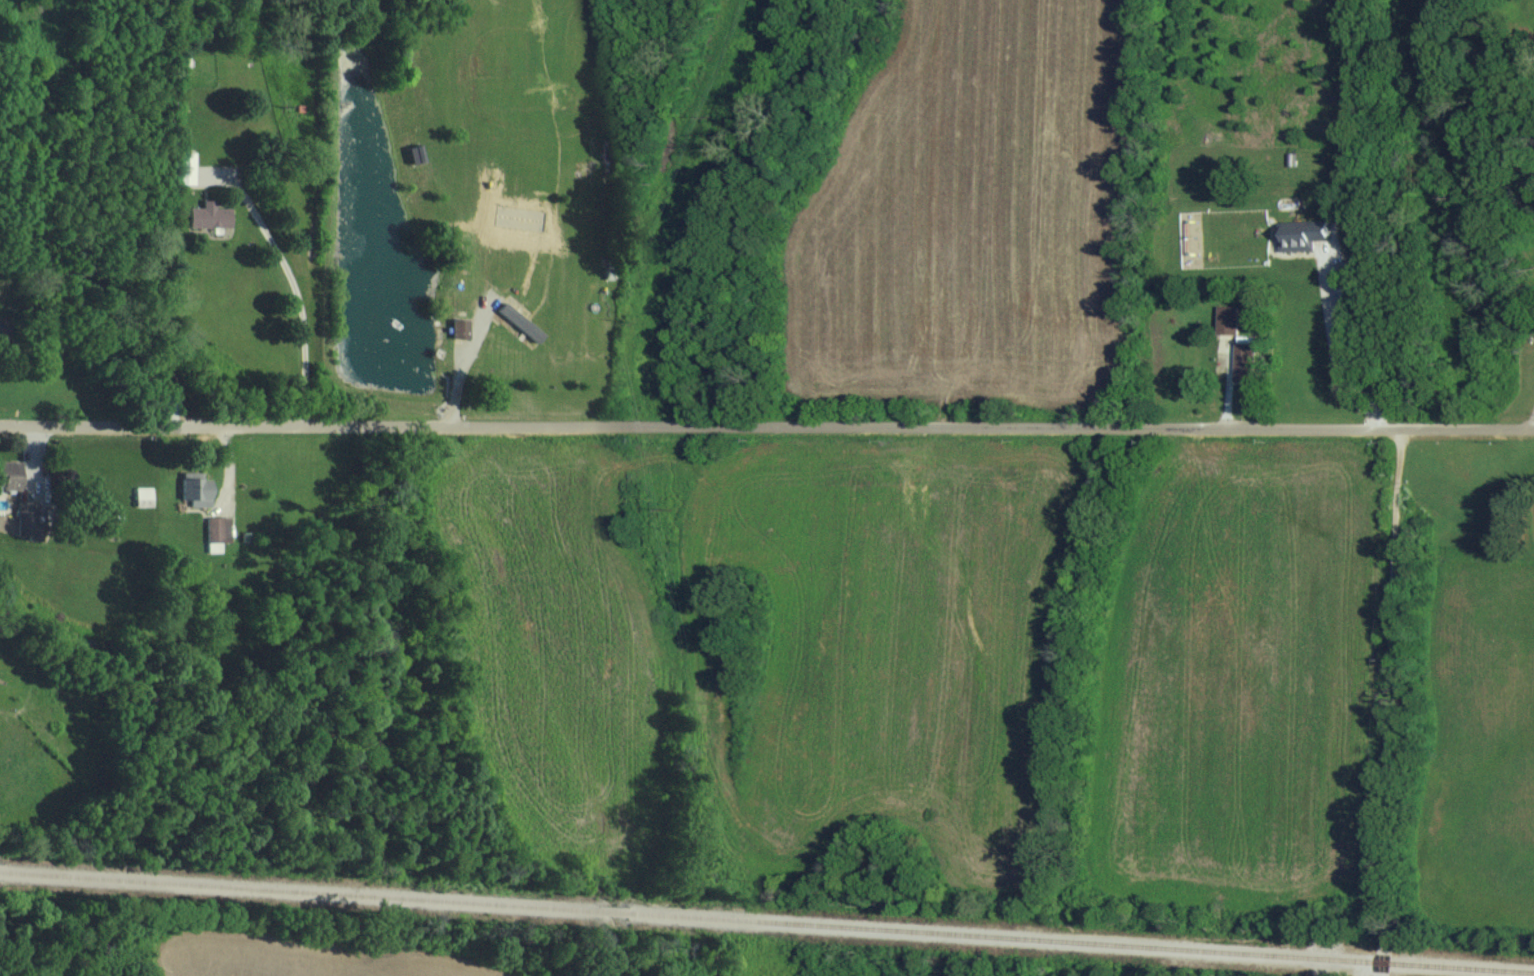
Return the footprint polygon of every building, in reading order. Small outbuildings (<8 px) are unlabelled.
[(193,151),(183,151),(183,159),(174,159),(173,183),(193,183),(193,151)] [(230,227),(230,207),(215,207),(215,199),(203,199),(203,206),(189,206),(188,226),(230,227)] [(1316,250),(1316,239),(1332,239),(1331,220),(1283,221),(1284,251),(1316,250)] [(524,318),(529,312),(509,296),(493,314),(533,347),(543,334),(524,318)] [(1240,334),(1240,306),(1221,306),(1220,333),(1240,334)] [(468,319),(451,319),(451,338),(468,338),(468,319)] [(1258,343),(1238,342),(1237,383),(1257,383),(1258,343)] [(0,460),(0,487),(20,487),(21,461),(0,460)] [(181,499),(189,499),(189,506),(209,507),(210,478),(181,477),(181,499)] [(151,506),(151,486),(135,486),(135,506),(151,506)] [(229,516),(206,517),(207,552),(221,551),(221,542),(229,541),(229,516)]
